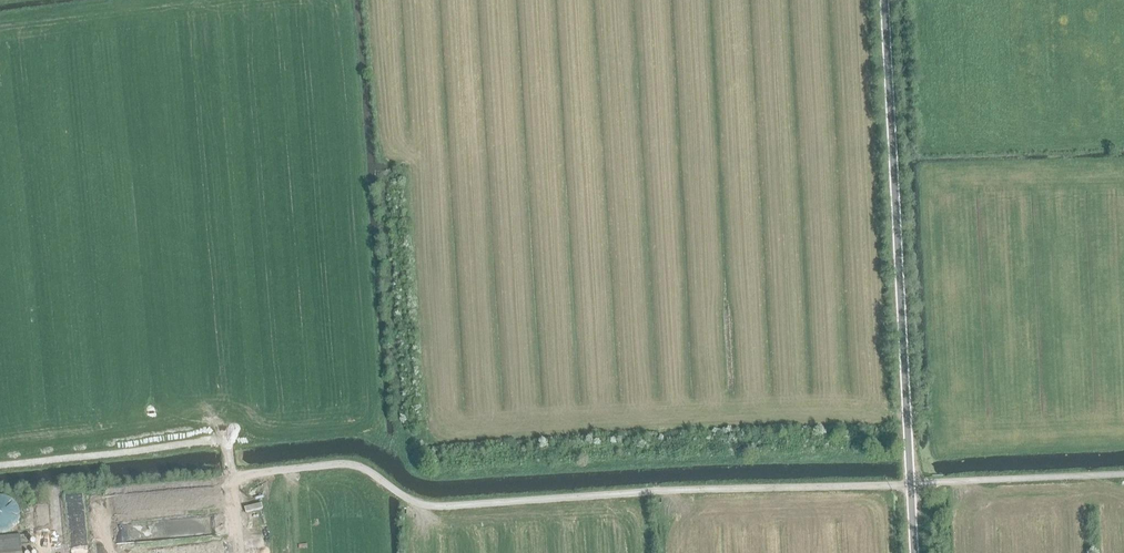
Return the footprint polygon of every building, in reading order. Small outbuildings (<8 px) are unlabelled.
[(1,534),(4,533),(7,533),(10,532),(12,530),(14,528),(16,526),(18,524),(19,521),(19,518),(20,515),(19,513),(19,510),(18,507),(16,505),(14,502),(12,501),(10,499),(7,498),(4,497),(2,497),(0,497),(0,533),(1,534)] [(22,545),(21,535),(0,537),(0,552),(23,552),(22,545)] [(22,545),(23,552),(30,552),(31,552),(30,544),(27,544),(22,545)]
